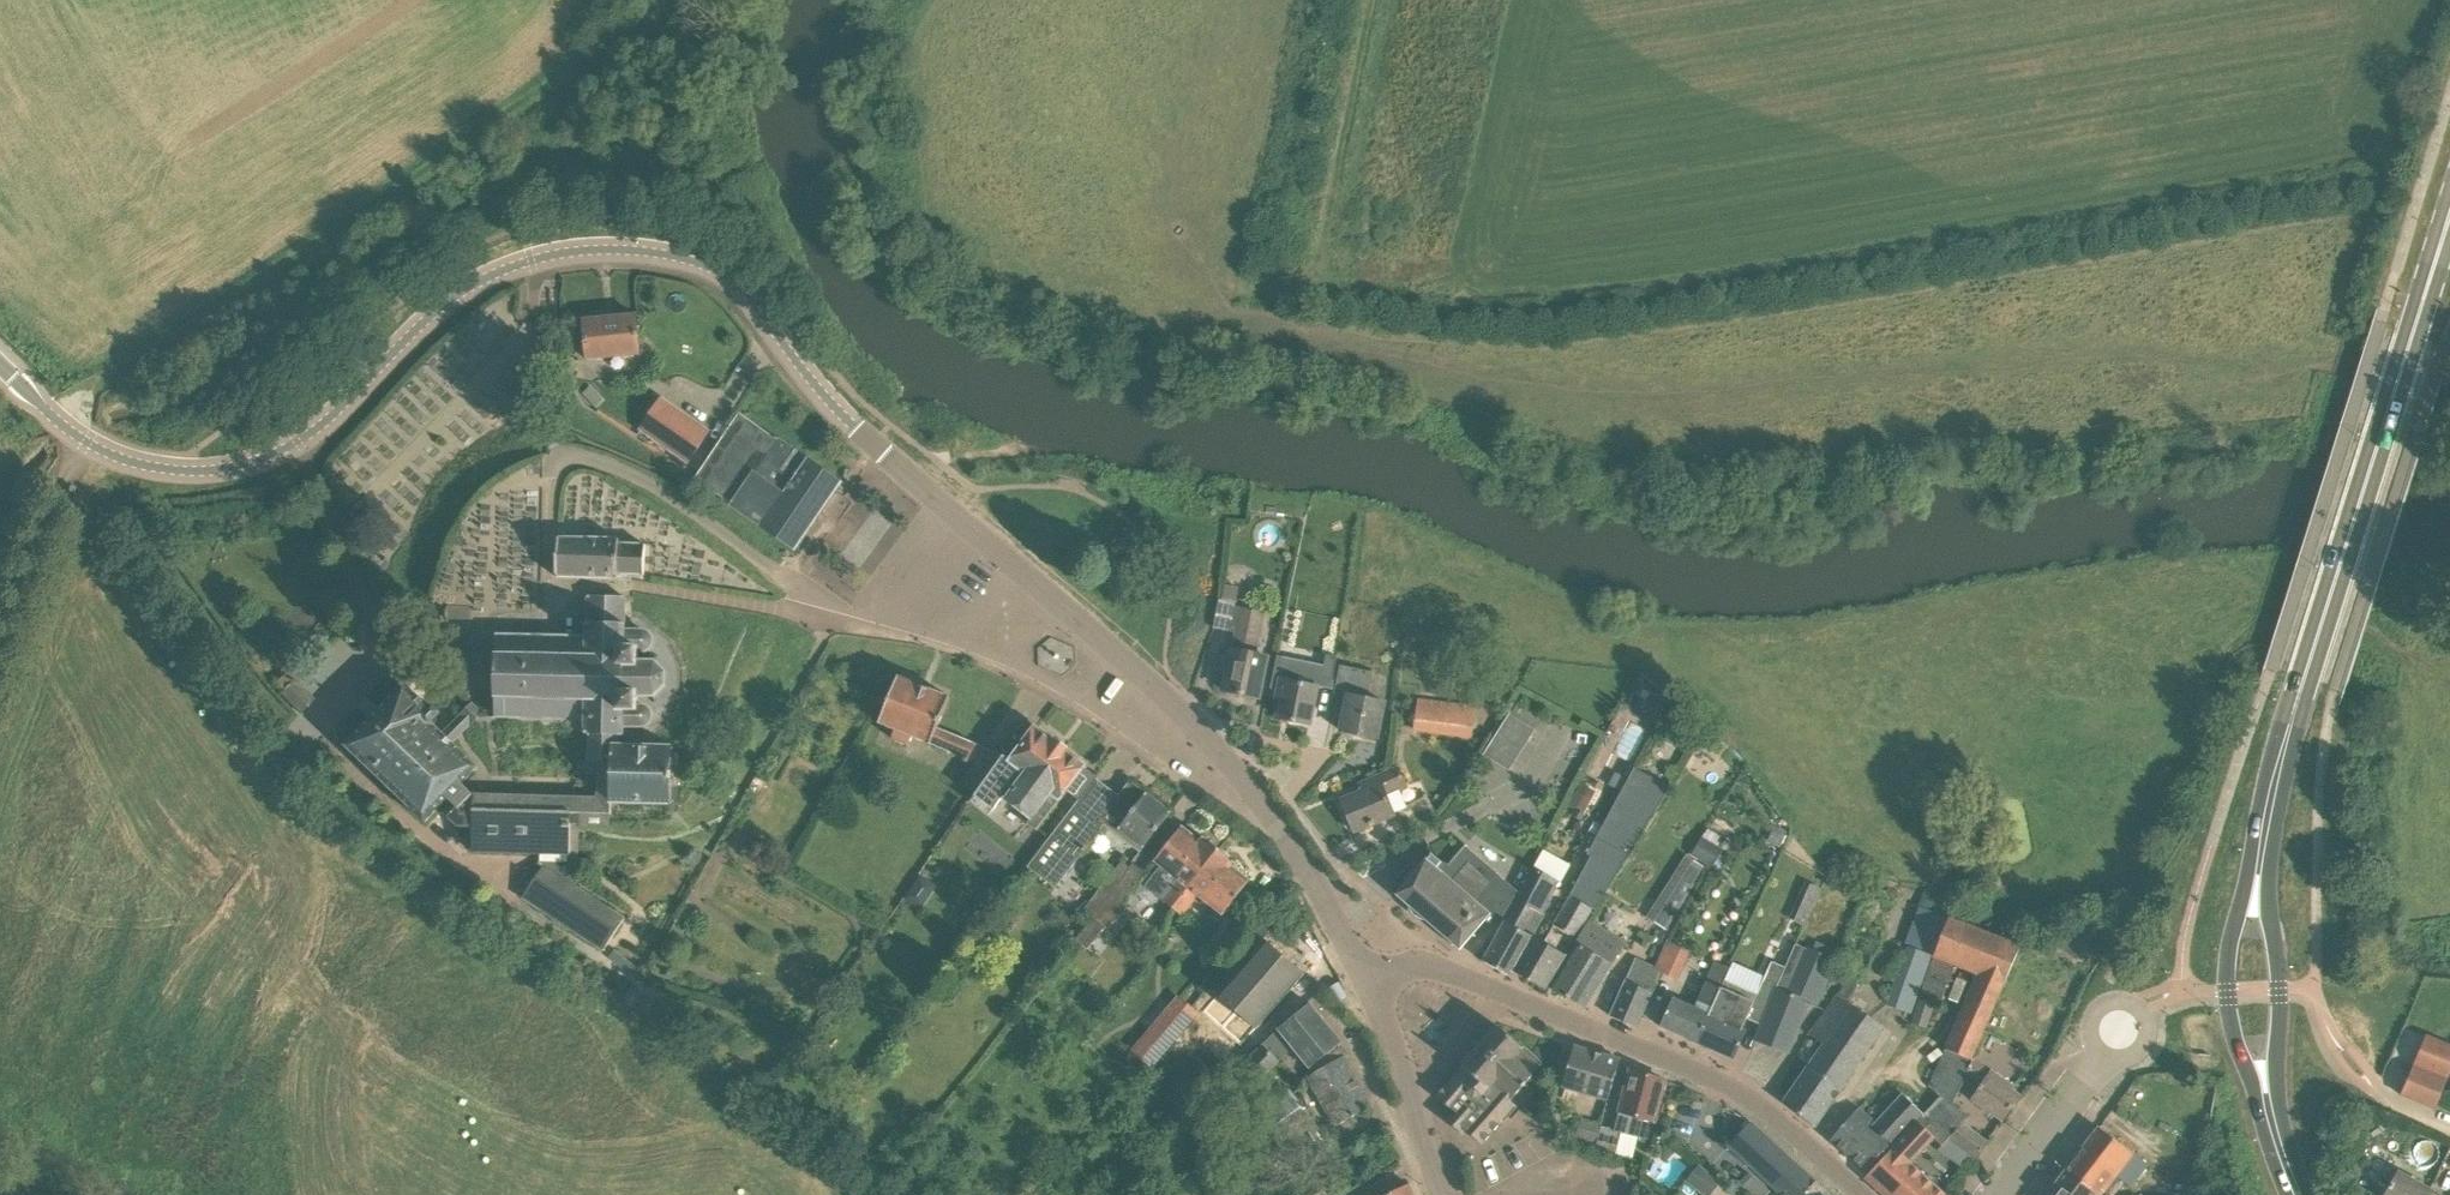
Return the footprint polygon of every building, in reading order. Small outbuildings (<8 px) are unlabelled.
[(637,314),(584,319),(588,358),(641,354),(637,314)] [(712,431),(677,407),(654,440),(688,465),(712,431)] [(779,439),(780,438),(776,435),(775,437),(740,412),(696,476),(797,548),(842,483),(779,439)] [(286,518),(291,528),(306,522),(301,512),(286,518)] [(558,536),(557,575),(589,576),(619,576),(619,574),(645,575),(646,544),(620,543),(620,538),(558,536)] [(1220,598),(1214,627),(1215,627),(1237,632),(1233,649),(1232,654),(1229,653),(1225,671),(1229,671),(1225,690),(1228,691),(1227,694),(1240,697),(1240,693),(1259,697),(1267,656),(1256,653),(1260,635),(1260,634),(1265,612),(1236,606),(1240,588),(1226,585),(1223,597),(1223,599),(1221,598),(1220,598)] [(614,745),(619,746),(620,734),(624,734),(624,725),(643,726),(644,726),(647,724),(649,722),(650,721),(650,720),(651,718),(651,717),(651,714),(651,713),(650,711),(650,710),(649,709),(648,708),(646,707),(643,706),(641,706),(640,703),(636,703),(637,695),(656,695),(666,685),(667,671),(656,660),(637,659),(637,652),(641,652),(641,649),(643,649),(644,649),(646,649),(647,649),(650,647),(651,646),(652,645),(653,644),(653,643),(653,641),(653,639),(653,638),(652,637),(652,635),(651,634),(650,633),(649,632),(648,632),(645,631),(644,630),(643,629),(625,628),(625,594),(588,593),(587,634),(498,632),(497,715),(587,716),(587,732),(592,732),(592,759),(600,759),(613,760),(614,745)] [(1343,633),(1321,629),(1315,660),(1337,665),(1343,633)] [(1304,653),(1289,650),(1280,698),(1283,698),(1279,717),(1310,724),(1318,686),(1298,682),(1304,653)] [(1374,671),(1341,664),(1336,693),(1348,695),(1341,730),(1378,738),(1386,702),(1369,699),(1374,671)] [(1005,757),(998,754),(976,743),(938,728),(951,696),(899,675),(880,722),(897,729),(893,739),(907,745),(911,737),(964,759),(963,764),(967,765),(968,762),(976,767),(962,789),(977,797),(1005,757)] [(316,698),(295,678),(280,693),(301,713),(316,698)] [(476,793),(466,783),(481,765),(432,725),(443,712),(435,704),(434,705),(409,681),(347,745),(428,821),(451,796),(461,806),(452,816),(460,825),(475,825),(476,793)] [(1477,706),(1419,698),(1415,728),(1473,736),(1477,706)] [(1537,733),(1511,716),(1486,756),(1512,772),(1537,733)] [(1085,767),(1086,765),(1036,727),(1035,729),(1022,720),(998,754),(1005,757),(977,797),(1021,830),(1027,823),(1037,830),(1061,799),(1074,809),(1097,779),(1098,776),(1085,767)] [(474,849),(572,853),(574,810),(613,812),(613,798),(672,800),(673,764),(678,764),(678,753),(673,753),(673,748),(650,747),(619,746),(614,745),(613,760),(600,759),(600,796),(476,793),(475,825),(474,849)] [(1671,788),(1635,768),(1587,855),(1594,858),(1544,942),(1537,938),(1517,973),(1547,989),(1549,985),(1566,958),(1568,955),(1565,953),(1592,908),(1596,911),(1671,788)] [(1386,794),(1406,786),(1399,769),(1362,786),(1364,792),(1343,801),(1349,815),(1345,816),(1350,827),(1353,826),(1355,829),(1394,813),(1386,794)] [(1116,833),(1148,793),(1131,780),(1119,795),(1112,790),(1097,779),(1074,809),(1029,866),(1056,887),(1105,824),(1116,833)] [(1140,852),(1171,813),(1148,793),(1116,833),(1140,852)] [(1428,795),(1398,810),(1406,828),(1437,813),(1428,795)] [(1173,907),(1220,848),(1205,836),(1201,840),(1183,826),(1156,860),(1163,866),(1147,886),(1164,900),(1173,907)] [(1703,836),(1692,855),(1713,867),(1724,849),(1703,836)] [(1442,862),(1432,853),(1427,858),(1396,894),(1407,903),(1408,906),(1409,908),(1410,910),(1412,912),(1415,915),(1417,917),(1421,919),(1426,921),(1428,922),(1461,949),(1478,927),(1485,918),(1490,922),(1501,928),(1520,891),(1466,845),(1442,872),(1437,867),(1442,862)] [(1250,879),(1233,865),(1236,861),(1220,848),(1173,907),(1181,914),(1197,894),(1223,913),(1250,879)] [(1132,869),(1129,867),(1122,861),(1085,908),(1095,916),(1132,869)] [(1106,925),(1111,928),(1126,909),(1122,905),(1147,874),(1133,863),(1129,867),(1132,869),(1095,916),(1106,925)] [(545,866),(523,898),(604,951),(627,919),(571,883),(545,866)] [(1517,973),(1537,938),(1533,936),(1546,913),(1543,912),(1560,881),(1535,867),(1520,891),(1501,928),(1502,928),(1484,961),(1512,976),(1514,971),(1517,973)] [(1668,884),(1687,896),(1695,883),(1676,871),(1668,884)] [(1808,879),(1791,916),(1807,924),(1824,887),(1808,879)] [(919,882),(916,886),(913,890),(914,895),(918,898),(923,897),(926,893),(929,889),(928,884),(924,881),(919,882)] [(1958,899),(1948,895),(1928,887),(1920,908),(1949,919),(1950,918),(1958,899)] [(1949,919),(1935,955),(1980,973),(1931,1086),(1942,1096),(1925,1114),(1919,1121),(1933,1136),(1942,1145),(1949,1138),(1962,1124),(1968,1119),(1951,1105),(1967,1072),(1969,1066),(1973,1057),(2021,947),(1950,918),(1949,919)] [(1568,955),(1566,958),(1549,985),(1586,1008),(1625,942),(1589,920),(1568,955)] [(1305,973),(1265,939),(1271,931),(1262,924),(1252,940),(1258,945),(1232,976),(1218,993),(1239,1011),(1250,1022),(1258,1029),(1305,973)] [(1657,968),(1677,977),(1690,950),(1669,941),(1666,949),(1658,966),(1657,968)] [(1786,967),(1773,962),(1772,961),(1757,994),(1756,998),(1760,1000),(1772,1005),(1763,1025),(1757,1039),(1788,1051),(1807,1001),(1820,1006),(1838,961),(1803,947),(1785,992),(1777,989),(1786,967)] [(1932,957),(1906,949),(1886,1004),(1912,1014),(1932,957)] [(1698,1042),(1726,980),(1731,969),(1717,962),(1700,1000),(1703,1001),(1700,1009),(1674,997),(1661,1026),(1698,1042)] [(1661,975),(1635,963),(1612,1016),(1637,1028),(1661,975)] [(1886,1027),(1848,1002),(1858,986),(1848,979),(1811,1034),(1823,1044),(1784,1102),(1815,1126),(1886,1027)] [(1726,980),(1698,1042),(1734,1058),(1747,1030),(1738,1026),(1743,1016),(1751,1020),(1760,1000),(1756,998),(1757,994),(1754,992),(1726,980)] [(633,986),(625,995),(633,1002),(641,993),(633,986)] [(1179,996),(1132,1051),(1153,1069),(1200,1014),(1179,996)] [(1927,1028),(1935,1002),(1921,998),(1913,1024),(1927,1028)] [(1310,1003),(1282,1026),(1237,1071),(1254,1087),(1269,1072),(1289,1052),(1296,1061),(1301,1057),(1310,1068),(1342,1042),(1310,1003)] [(1543,1064),(1498,1025),(1457,1072),(1459,1074),(1439,1097),(1454,1110),(1446,1119),(1463,1133),(1466,1129),(1481,1143),(1503,1120),(1496,1114),(1543,1064)] [(2426,1036),(2401,1095),(2435,1109),(2449,1073),(2449,1045),(2426,1036)] [(1609,1099),(1621,1059),(1575,1045),(1563,1086),(1609,1099)] [(1191,1047),(1184,1054),(1194,1063),(1201,1055),(1191,1047)] [(1345,1057),(1348,1055),(1348,1054),(1309,1075),(1336,1125),(1372,1106),(1345,1057)] [(1204,1071),(1210,1063),(1201,1055),(1194,1063),(1204,1071)] [(2020,1096),(2013,1090),(2015,1087),(1973,1057),(1969,1066),(1967,1072),(1983,1083),(1972,1098),(2003,1120),(2020,1096)] [(738,1079),(746,1066),(738,1062),(729,1063),(725,1070),(738,1079)] [(1665,1080),(1631,1069),(1613,1128),(1601,1125),(1595,1149),(1616,1154),(1622,1133),(1650,1140),(1665,1080)] [(1146,1082),(1140,1090),(1149,1098),(1156,1091),(1146,1082)] [(1291,1088),(1258,1113),(1270,1129),(1303,1104),(1291,1088)] [(1159,1107),(1166,1099),(1156,1091),(1149,1098),(1159,1107)] [(1902,1135),(1904,1137),(1919,1121),(1925,1114),(1903,1094),(1877,1122),(1859,1106),(1831,1139),(1867,1170),(1891,1143),(1893,1144),(1902,1135)] [(1169,1115),(1175,1107),(1166,1099),(1159,1107),(1169,1115)] [(1283,1146),(1316,1121),(1303,1104),(1270,1129),(1283,1146)] [(1178,1123),(1185,1116),(1175,1107),(1169,1115),(1178,1123)] [(1595,1149),(1601,1125),(1578,1118),(1571,1142),(1595,1149)] [(1751,1121),(1731,1142),(1751,1160),(1748,1162),(1766,1178),(1768,1176),(1786,1192),(1784,1194),(1832,1194),(1751,1121)] [(1904,1137),(1866,1177),(1886,1194),(1902,1194),(1923,1173),(1911,1162),(1933,1136),(1919,1121),(1904,1137)] [(1949,1138),(1977,1158),(1988,1142),(1962,1124),(1949,1138)] [(2099,1194),(2105,1194),(2111,1194),(2124,1180),(2130,1184),(2147,1163),(2099,1127),(2066,1169),(2099,1194)] [(1136,1171),(1128,1163),(1119,1173),(1127,1180),(1136,1171)] [(1699,1165),(1687,1182),(1704,1194),(1712,1194),(1722,1183),(1699,1165)] [(2099,1194),(2066,1169),(2047,1194),(2105,1194),(2099,1194)] [(1770,1191),(1750,1172),(1740,1183),(1752,1194),(1766,1194),(1770,1191)] [(2432,1190),(2399,1172),(2386,1194),(2429,1194),(2432,1190)] [(1923,1173),(1902,1194),(1947,1194),(1923,1173)] [(1410,1183),(1384,1194),(1415,1194),(1410,1183)]
